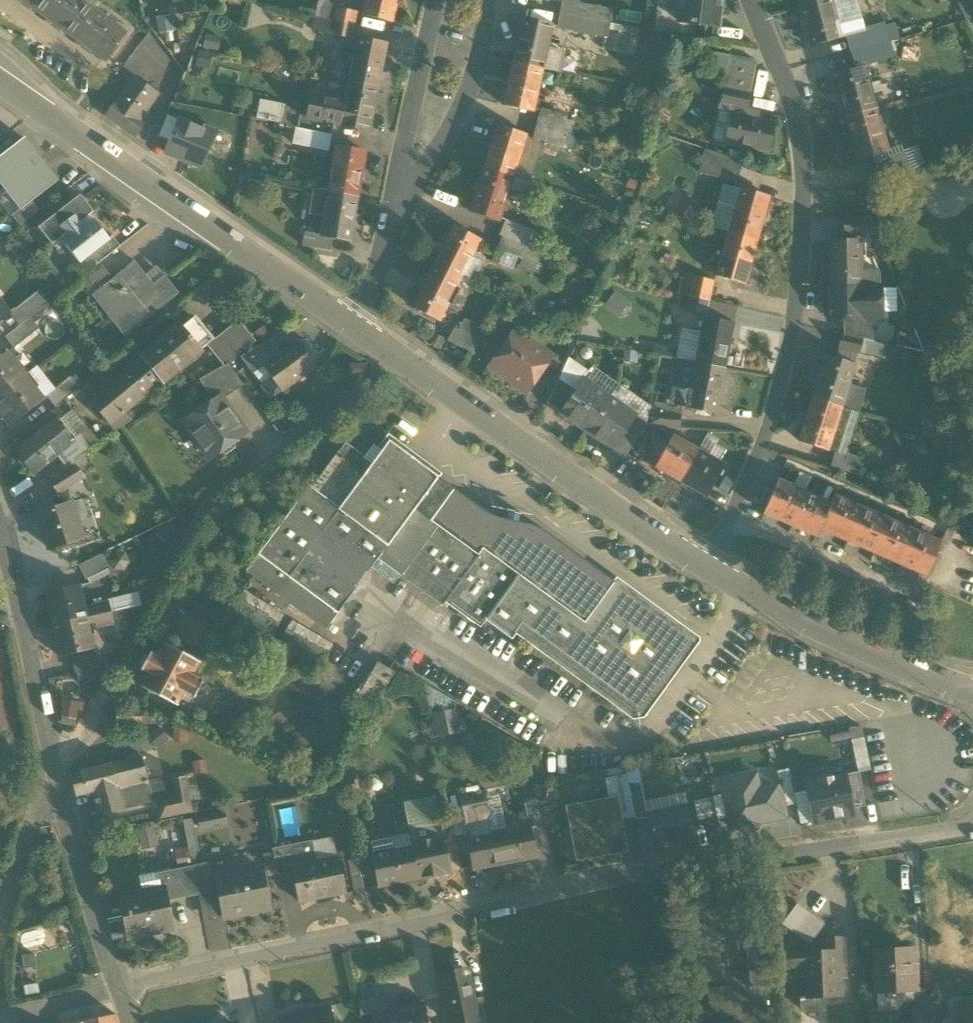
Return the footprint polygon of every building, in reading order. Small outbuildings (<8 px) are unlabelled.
[(77,0),(22,0),(24,2),(23,3),(32,9),(32,7),(54,24),(53,25),(62,31),(62,29),(84,45),(83,46),(91,52),(92,51),(107,62),(126,36),(77,0)] [(334,21),(337,7),(339,7),(339,6),(327,3),(328,0),(320,0),(317,3),(315,16),(334,21)] [(397,0),(366,0),(362,14),(392,21),(397,0)] [(678,21),(711,26),(717,27),(718,22),(721,0),(681,0),(678,21)] [(836,20),(831,0),(814,0),(798,4),(809,46),(841,38),(836,20)] [(836,20),(859,14),(855,0),(831,0),(836,20)] [(562,2),(560,15),(582,18),(584,6),(562,2)] [(582,18),(591,20),(609,23),(611,11),(584,6),(582,18)] [(337,7),(334,21),(354,25),(357,11),(339,7),(337,7)] [(836,20),(841,38),(846,36),(845,35),(863,30),(859,14),(836,20)] [(591,20),(582,18),(560,15),(558,29),(588,34),(591,20)] [(334,21),(315,16),(312,28),(332,32),(334,21)] [(514,61),(543,68),(547,48),(553,25),(524,18),(514,61)] [(607,37),(609,23),(591,20),(588,34),(607,37)] [(351,37),(354,25),(334,21),(332,32),(351,37)] [(846,36),(850,53),(873,46),(888,42),(883,24),(863,30),(845,35),(846,36)] [(357,37),(348,81),(378,87),(387,43),(357,37)] [(873,46),(877,58),(891,54),(888,42),(873,46)] [(877,58),(873,46),(850,53),(854,65),(877,58)] [(563,52),(547,48),(543,68),(559,72),(562,58),(563,52)] [(533,112),(543,68),(514,61),(504,105),(533,112)] [(725,88),(752,94),(758,67),(732,61),(725,88)] [(833,75),(844,117),(876,108),(865,67),(833,75)] [(134,136),(144,122),(141,119),(158,95),(133,77),(106,116),(134,136)] [(348,81),(343,104),(340,123),(339,125),(369,131),(378,87),(348,81)] [(722,104),(749,110),(752,94),(725,88),(722,104)] [(334,122),(340,123),(343,104),(331,102),(331,100),(312,96),(308,116),(308,117),(334,122)] [(282,117),(284,104),(260,99),(258,112),(282,117)] [(284,104),(282,117),(280,125),(296,128),(297,128),(299,114),(284,104)] [(887,150),(876,108),(844,117),(855,159),(869,155),(887,150)] [(297,128),(331,134),(334,122),(308,117),(308,116),(299,114),(297,128)] [(725,144),(769,153),(775,124),(731,115),(725,144)] [(202,129),(178,119),(164,152),(201,168),(216,131),(204,126),(202,129)] [(497,126),(484,168),(513,177),(527,136),(497,126)] [(536,147),(563,154),(568,134),(541,127),(536,147)] [(293,144),(328,151),(331,134),(297,128),(296,128),(293,144)] [(40,160),(24,139),(0,157),(0,184),(4,188),(40,160)] [(335,147),(328,191),(358,196),(365,152),(335,147)] [(699,173),(736,184),(742,163),(706,150),(699,173)] [(874,164),(882,182),(909,169),(901,151),(874,164)] [(56,181),(40,160),(4,188),(6,191),(14,202),(20,209),(31,201),(56,181)] [(500,220),(513,177),(484,168),(470,211),(500,220)] [(308,214),(324,217),(328,191),(312,189),(308,214)] [(739,190),(727,232),(756,241),(769,198),(739,190)] [(14,202),(6,191),(0,195),(0,203),(5,209),(14,202)] [(358,196),(328,191),(324,217),(321,234),(321,235),(333,237),(351,240),(358,196)] [(52,244),(63,235),(87,217),(93,212),(80,195),(38,227),(52,244)] [(39,210),(31,201),(20,209),(12,215),(20,225),(39,210)] [(91,223),(87,217),(63,235),(68,241),(64,243),(80,263),(85,259),(110,240),(109,238),(95,220),(91,223)] [(844,234),(875,233),(868,218),(844,218),(844,234)] [(514,223),(508,239),(529,247),(535,231),(514,223)] [(453,226),(433,267),(459,281),(474,253),(480,240),(453,226)] [(529,247),(535,249),(542,252),(551,231),(538,226),(535,231),(529,247)] [(303,246),(330,251),(333,237),(321,235),(321,234),(305,231),(303,246)] [(744,284),(756,241),(727,232),(714,275),(744,284)] [(85,259),(92,269),(99,263),(120,247),(112,236),(109,238),(110,240),(85,259)] [(535,249),(529,247),(508,239),(503,250),(505,250),(518,255),(530,260),(535,249)] [(830,287),(861,287),(861,272),(860,241),(830,241),(830,287)] [(556,258),(542,252),(535,249),(530,260),(525,272),(547,281),(556,258)] [(518,255),(505,250),(499,265),(512,270),(518,255)] [(459,281),(470,287),(485,258),(474,253),(459,281)] [(123,335),(124,337),(178,293),(164,276),(153,285),(145,275),(134,262),(113,280),(92,296),(93,297),(97,294),(112,313),(107,317),(114,326),(119,322),(127,332),(123,335)] [(79,279),(92,296),(113,280),(99,263),(92,269),(79,279)] [(153,285),(164,276),(156,266),(145,275),(153,285)] [(445,309),(459,281),(433,267),(412,307),(439,321),(445,309)] [(877,272),(861,272),(861,287),(879,287),(879,274),(877,272)] [(690,286),(688,297),(708,301),(712,282),(693,277),(690,286)] [(459,281),(445,309),(456,314),(470,287),(459,281)] [(684,284),(681,295),(688,297),(690,286),(684,284)] [(880,309),(879,287),(861,287),(830,287),(828,287),(829,317),(831,319),(843,319),(873,319),(880,319),(880,309)] [(892,287),(879,287),(880,309),(892,309),(892,287)] [(611,290),(600,302),(612,313),(623,301),(611,290)] [(14,310),(24,322),(30,317),(48,303),(38,291),(14,310)] [(685,310),(688,297),(681,295),(679,295),(676,308),(685,310)] [(685,310),(704,314),(705,315),(708,301),(688,297),(685,310)] [(736,308),(708,301),(705,315),(704,314),(703,319),(733,324),(736,308)] [(0,304),(0,310),(5,317),(8,314),(0,304)] [(9,314),(19,326),(24,322),(14,310),(9,314)] [(39,328),(30,317),(24,322),(19,326),(5,337),(14,348),(39,328)] [(193,318),(181,328),(200,351),(207,345),(212,340),(193,318)] [(458,331),(476,340),(482,328),(464,319),(458,331)] [(703,319),(695,363),(725,369),(733,324),(703,319)] [(842,335),(873,341),(873,319),(843,319),(842,335)] [(210,349),(223,365),(228,363),(255,342),(238,321),(215,339),(217,343),(210,349)] [(141,357),(142,358),(162,382),(163,383),(200,351),(181,328),(179,326),(141,357)] [(688,356),(689,327),(674,327),(672,356),(688,356)] [(448,341),(469,353),(476,340),(458,331),(454,329),(448,341)] [(842,349),(859,353),(861,350),(870,351),(873,341),(842,335),(839,349),(842,349)] [(490,366),(527,392),(528,390),(524,387),(531,378),(535,380),(551,356),(533,344),(525,346),(511,336),(503,347),(505,358),(497,369),(491,364),(490,366)] [(240,356),(252,374),(253,373),(263,366),(280,353),(271,338),(240,356)] [(213,341),(212,340),(207,345),(210,349),(217,343),(215,339),(213,341)] [(315,367),(312,362),(300,346),(296,341),(280,353),(263,366),(271,378),(281,391),(281,392),(315,367)] [(870,351),(882,354),(884,344),(877,342),(873,341),(870,351)] [(305,343),(300,346),(312,362),(316,359),(317,353),(311,345),(305,343)] [(503,347),(491,364),(497,369),(505,358),(503,347)] [(839,359),(856,364),(859,353),(842,349),(839,359)] [(24,377),(5,353),(0,357),(0,396),(24,377)] [(813,398),(842,407),(849,386),(856,364),(839,359),(827,355),(813,398)] [(535,380),(552,392),(558,380),(564,365),(551,356),(535,380)] [(120,375),(130,387),(141,400),(162,382),(142,358),(120,375)] [(680,386),(690,388),(695,363),(677,360),(672,385),(680,386)] [(243,385),(228,363),(223,365),(199,380),(213,403),(219,398),(221,401),(243,385)] [(716,413),(725,369),(695,363),(690,388),(686,406),(686,407),(716,413)] [(24,377),(42,399),(46,396),(56,388),(38,366),(24,377)] [(253,373),(262,384),(271,378),(263,366),(253,373)] [(101,371),(80,388),(87,396),(108,379),(101,371)] [(131,421),(125,413),(114,401),(130,387),(120,375),(89,401),(114,432),(131,421)] [(24,377),(0,396),(0,411),(11,425),(43,400),(42,399),(24,377)] [(46,396),(55,407),(79,388),(70,377),(56,388),(46,396)] [(270,399),(281,391),(271,378),(262,384),(260,385),(270,399)] [(524,387),(528,390),(535,380),(531,378),(524,387)] [(560,413),(586,431),(609,398),(583,379),(574,391),(560,412),(560,413)] [(574,391),(558,380),(552,392),(549,398),(547,403),(560,412),(574,391)] [(680,405),(686,406),(690,388),(680,386),(676,405),(680,405)] [(864,391),(849,386),(842,407),(858,412),(864,391)] [(125,413),(141,400),(130,387),(114,401),(125,413)] [(185,423),(209,457),(220,449),(221,450),(225,452),(232,447),(232,443),(231,442),(245,432),(235,418),(234,419),(221,401),(219,398),(213,403),(185,423)] [(635,416),(609,398),(586,431),(612,448),(613,449),(627,428),(632,421),(635,416)] [(833,436),(842,407),(813,398),(799,440),(829,450),(833,436)] [(646,425),(678,428),(679,414),(661,412),(662,404),(650,402),(646,425)] [(661,412),(679,414),(680,405),(676,405),(662,404),(661,412)] [(71,410),(55,422),(71,441),(80,434),(87,429),(71,410)] [(631,430),(636,423),(632,421),(627,428),(631,430)] [(18,452),(33,471),(55,454),(56,455),(72,442),(71,441),(55,422),(18,452)] [(610,450),(623,459),(644,429),(636,423),(631,430),(627,428),(613,449),(612,448),(610,450)] [(89,429),(81,435),(90,447),(98,441),(89,429)] [(56,455),(64,465),(90,447),(81,435),(80,434),(71,441),(72,442),(56,455)] [(654,467),(680,482),(698,450),(672,436),(654,467)] [(829,450),(837,452),(837,450),(841,439),(833,436),(829,450)] [(377,558),(399,575),(436,525),(414,508),(437,477),(388,440),(380,451),(372,462),(364,456),(345,442),(311,487),(309,485),(246,571),(326,629),(370,567),(377,558)] [(372,445),(364,456),(372,462),(380,451),(372,445)] [(724,464),(698,450),(680,482),(706,496),(724,464)] [(833,467),(860,476),(865,460),(837,450),(837,452),(833,467)] [(52,481),(60,493),(82,478),(75,466),(52,481)] [(414,508),(436,525),(478,555),(483,548),(519,574),(584,621),(613,581),(549,534),(543,530),(537,527),(531,525),(525,523),(518,522),(519,515),(507,513),(505,519),(499,518),(493,515),(487,512),(481,509),(437,477),(414,508)] [(764,513),(790,524),(804,493),(777,481),(764,513)] [(817,536),(820,528),(830,504),(804,493),(790,524),(817,536)] [(820,528),(846,540),(860,509),(833,497),(830,504),(820,528)] [(83,501),(72,505),(77,520),(89,516),(83,501)] [(38,514),(50,548),(83,538),(77,520),(72,505),(71,503),(38,514)] [(846,540),(872,551),(886,520),(860,509),(846,540)] [(872,551),(899,563),(912,532),(886,520),(872,551)] [(176,532),(165,523),(155,535),(166,543),(176,532)] [(481,556),(478,555),(436,525),(399,575),(443,608),(448,603),(481,556)] [(939,543),(912,532),(899,563),(925,574),(939,543)] [(448,603),(481,626),(485,621),(519,574),(483,548),(478,555),(481,556),(448,603)] [(80,564),(87,579),(109,568),(101,554),(80,564)] [(377,558),(370,567),(393,584),(399,575),(377,558)] [(515,635),(628,716),(643,714),(694,640),(613,581),(584,621),(519,574),(485,621),(511,640),(515,635)] [(45,593),(52,625),(87,617),(85,611),(80,585),(45,593)] [(285,614),(245,590),(232,612),(272,635),(285,614)] [(109,602),(111,612),(139,606),(141,604),(138,593),(108,599),(109,602)] [(85,611),(87,617),(111,612),(109,602),(92,605),(93,609),(85,611)] [(111,612),(112,620),(136,614),(139,606),(111,612)] [(112,620),(111,612),(87,617),(88,623),(96,622),(97,626),(113,622),(112,620)] [(88,623),(87,617),(52,625),(60,657),(94,649),(88,623)] [(334,644),(292,619),(278,643),(319,668),(334,644)] [(141,687),(177,706),(184,692),(195,697),(203,682),(193,676),(200,662),(165,643),(157,657),(150,653),(142,669),(149,673),(141,687)] [(72,658),(76,673),(89,670),(98,668),(95,653),(72,658)] [(381,703),(397,671),(379,662),(363,694),(381,703)] [(89,670),(76,673),(78,682),(91,679),(89,670)] [(83,703),(64,700),(61,724),(75,726),(77,710),(82,711),(83,703)] [(457,709),(434,714),(439,739),(462,734),(457,709)] [(116,722),(140,724),(141,716),(137,711),(117,710),(116,722)] [(859,773),(870,771),(860,726),(850,728),(858,772),(859,773)] [(160,727),(148,737),(158,749),(170,738),(160,727)] [(102,766),(108,793),(120,790),(149,783),(142,756),(102,766)] [(93,792),(97,808),(111,804),(108,793),(102,766),(70,774),(76,797),(93,792)] [(779,783),(784,807),(796,804),(793,793),(788,769),(777,771),(779,783)] [(845,774),(852,809),(865,806),(859,773),(858,772),(845,774)] [(760,773),(744,776),(747,790),(763,786),(760,773)] [(807,790),(814,822),(853,814),(852,809),(845,774),(806,783),(807,790)] [(184,776),(171,779),(175,795),(188,792),(184,776)] [(615,797),(620,819),(635,816),(628,784),(626,776),(606,780),(609,798),(615,797)] [(729,817),(731,829),(786,817),(784,807),(779,783),(763,786),(747,790),(744,776),(721,781),(724,794),(729,817)] [(156,799),(175,795),(171,779),(149,783),(153,800),(157,800),(156,799)] [(635,816),(635,819),(647,817),(647,816),(644,801),(640,782),(628,784),(635,816)] [(149,783),(120,790),(125,808),(153,801),(153,800),(149,783)] [(125,809),(125,808),(120,790),(108,793),(111,804),(97,808),(99,816),(125,809)] [(814,822),(807,790),(793,793),(796,804),(800,825),(814,822)] [(191,811),(188,792),(175,795),(156,799),(157,800),(160,818),(191,811)] [(683,793),(644,801),(647,816),(686,808),(683,793)] [(712,796),(718,820),(729,817),(724,794),(712,796)] [(718,820),(712,796),(694,800),(699,825),(718,821),(718,820)] [(574,837),(578,858),(625,849),(620,819),(615,797),(609,798),(580,804),(586,835),(574,837)] [(404,804),(412,843),(443,837),(434,798),(404,804)] [(500,799),(486,801),(487,807),(493,811),(487,820),(490,835),(507,831),(500,799)] [(467,833),(474,869),(495,864),(495,863),(518,858),(519,860),(535,857),(529,827),(507,831),(490,835),(487,820),(493,811),(487,807),(486,801),(461,806),(467,833)] [(532,817),(534,828),(554,824),(550,802),(535,805),(534,802),(524,804),(526,818),(532,817)] [(567,806),(574,837),(586,835),(580,804),(567,806)] [(467,833),(461,806),(449,808),(454,836),(467,833)] [(647,817),(653,846),(693,838),(686,808),(647,816),(647,817)] [(227,814),(198,818),(200,828),(229,823),(227,814)] [(349,814),(334,817),(337,831),(351,828),(349,814)] [(194,818),(182,820),(191,863),(203,861),(194,818)] [(156,826),(138,830),(143,851),(160,847),(156,826)] [(334,836),(314,840),(318,862),(339,858),(334,836)] [(414,846),(420,878),(450,872),(443,837),(412,843),(412,846),(414,846)] [(371,842),(373,854),(394,850),(391,838),(371,842)] [(273,852),(274,858),(290,855),(293,867),(318,862),(314,840),(272,848),(273,852)] [(412,846),(394,850),(373,854),(379,882),(397,879),(398,882),(420,878),(414,846),(412,846)] [(274,858),(273,852),(262,854),(266,871),(276,868),(274,858)] [(276,868),(279,880),(294,877),(292,867),(293,867),(290,855),(274,858),(276,868)] [(294,877),(299,902),(346,893),(339,858),(318,862),(293,867),(292,867),(294,877)] [(358,858),(349,860),(355,890),(364,888),(358,858)] [(208,863),(192,867),(197,895),(214,892),(208,863)] [(166,902),(197,895),(192,867),(158,873),(162,893),(164,892),(166,902)] [(224,916),(225,918),(226,918),(225,916),(248,911),(248,913),(269,909),(261,868),(243,871),(243,873),(217,879),(219,891),(224,916)] [(144,876),(148,896),(162,893),(158,873),(144,876)] [(219,891),(214,892),(197,895),(202,920),(224,916),(219,891)] [(124,900),(132,936),(152,932),(151,930),(171,926),(166,902),(164,892),(162,893),(148,896),(124,900)] [(797,904),(782,923),(800,936),(815,917),(797,904)] [(824,924),(815,917),(800,936),(810,944),(824,924)] [(801,952),(802,966),(804,997),(799,997),(800,1009),(820,1008),(820,997),(842,996),(841,977),(846,976),(844,937),(828,938),(829,951),(801,952)] [(875,949),(877,993),(913,992),(913,986),(911,948),(875,949)] [(37,952),(23,954),(24,968),(38,967),(37,952)] [(797,966),(802,966),(801,952),(782,953),(783,966),(797,966)] [(719,964),(696,966),(696,970),(708,969),(708,973),(724,971),(724,964),(719,964)] [(451,1022),(457,1022),(473,1019),(474,1019),(470,999),(468,987),(470,987),(466,970),(441,975),(451,1022)] [(916,1022),(932,1022),(931,1006),(930,985),(913,986),(913,992),(914,1002),(915,1007),(916,1022)] [(913,992),(877,993),(877,1011),(897,1011),(903,1002),(914,1002),(913,992)] [(358,1001),(360,1016),(373,1014),(374,1022),(382,1022),(391,1021),(389,1011),(386,995),(358,1001)] [(474,1022),(487,1022),(483,996),(470,999),(474,1019),(473,1019),(474,1022)] [(956,1022),(972,1022),(972,1002),(954,1004),(956,1022)] [(391,1022),(426,1022),(422,1004),(389,1011),(391,1021),(391,1022)] [(330,1007),(298,1013),(298,1012),(279,1016),(280,1022),(333,1022),(330,1007)] [(78,1021),(79,1022),(117,1022),(115,1014),(78,1021)]
